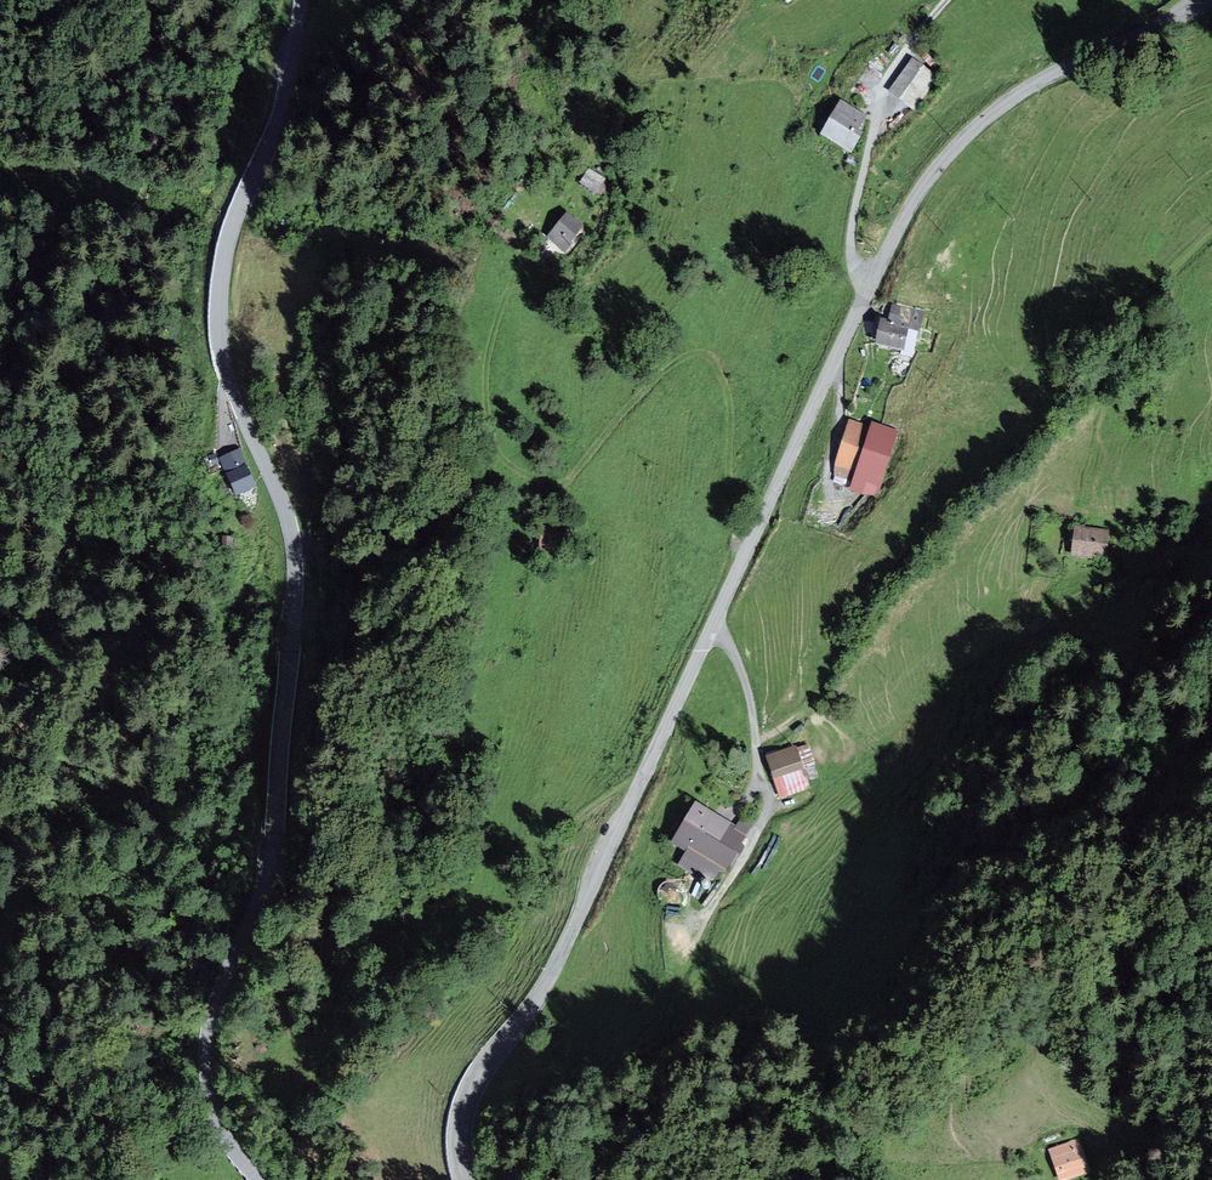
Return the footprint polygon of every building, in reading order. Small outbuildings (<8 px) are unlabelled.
[(912,60),(890,92),(914,109),(937,76),(912,60)] [(841,99),(822,133),(851,149),(865,125),(854,119),(859,109),(841,99)] [(607,183),(589,172),(582,183),(600,194),(607,183)] [(582,229),(567,217),(549,239),(564,251),(582,229)] [(891,318),(880,316),(876,342),(914,349),(922,308),(893,303),(891,318)] [(898,433),(850,418),(832,473),(853,480),(851,488),(877,496),(898,433)] [(239,447),(219,454),(234,494),(254,486),(239,447)] [(1109,529),(1076,525),(1071,553),(1105,558),(1109,529)] [(795,744),(766,755),(781,797),(810,786),(795,744)] [(746,830),(694,800),(670,842),(686,851),(680,862),(716,883),(746,830)] [(1079,1138),(1049,1147),(1059,1178),(1089,1169),(1079,1138)]
